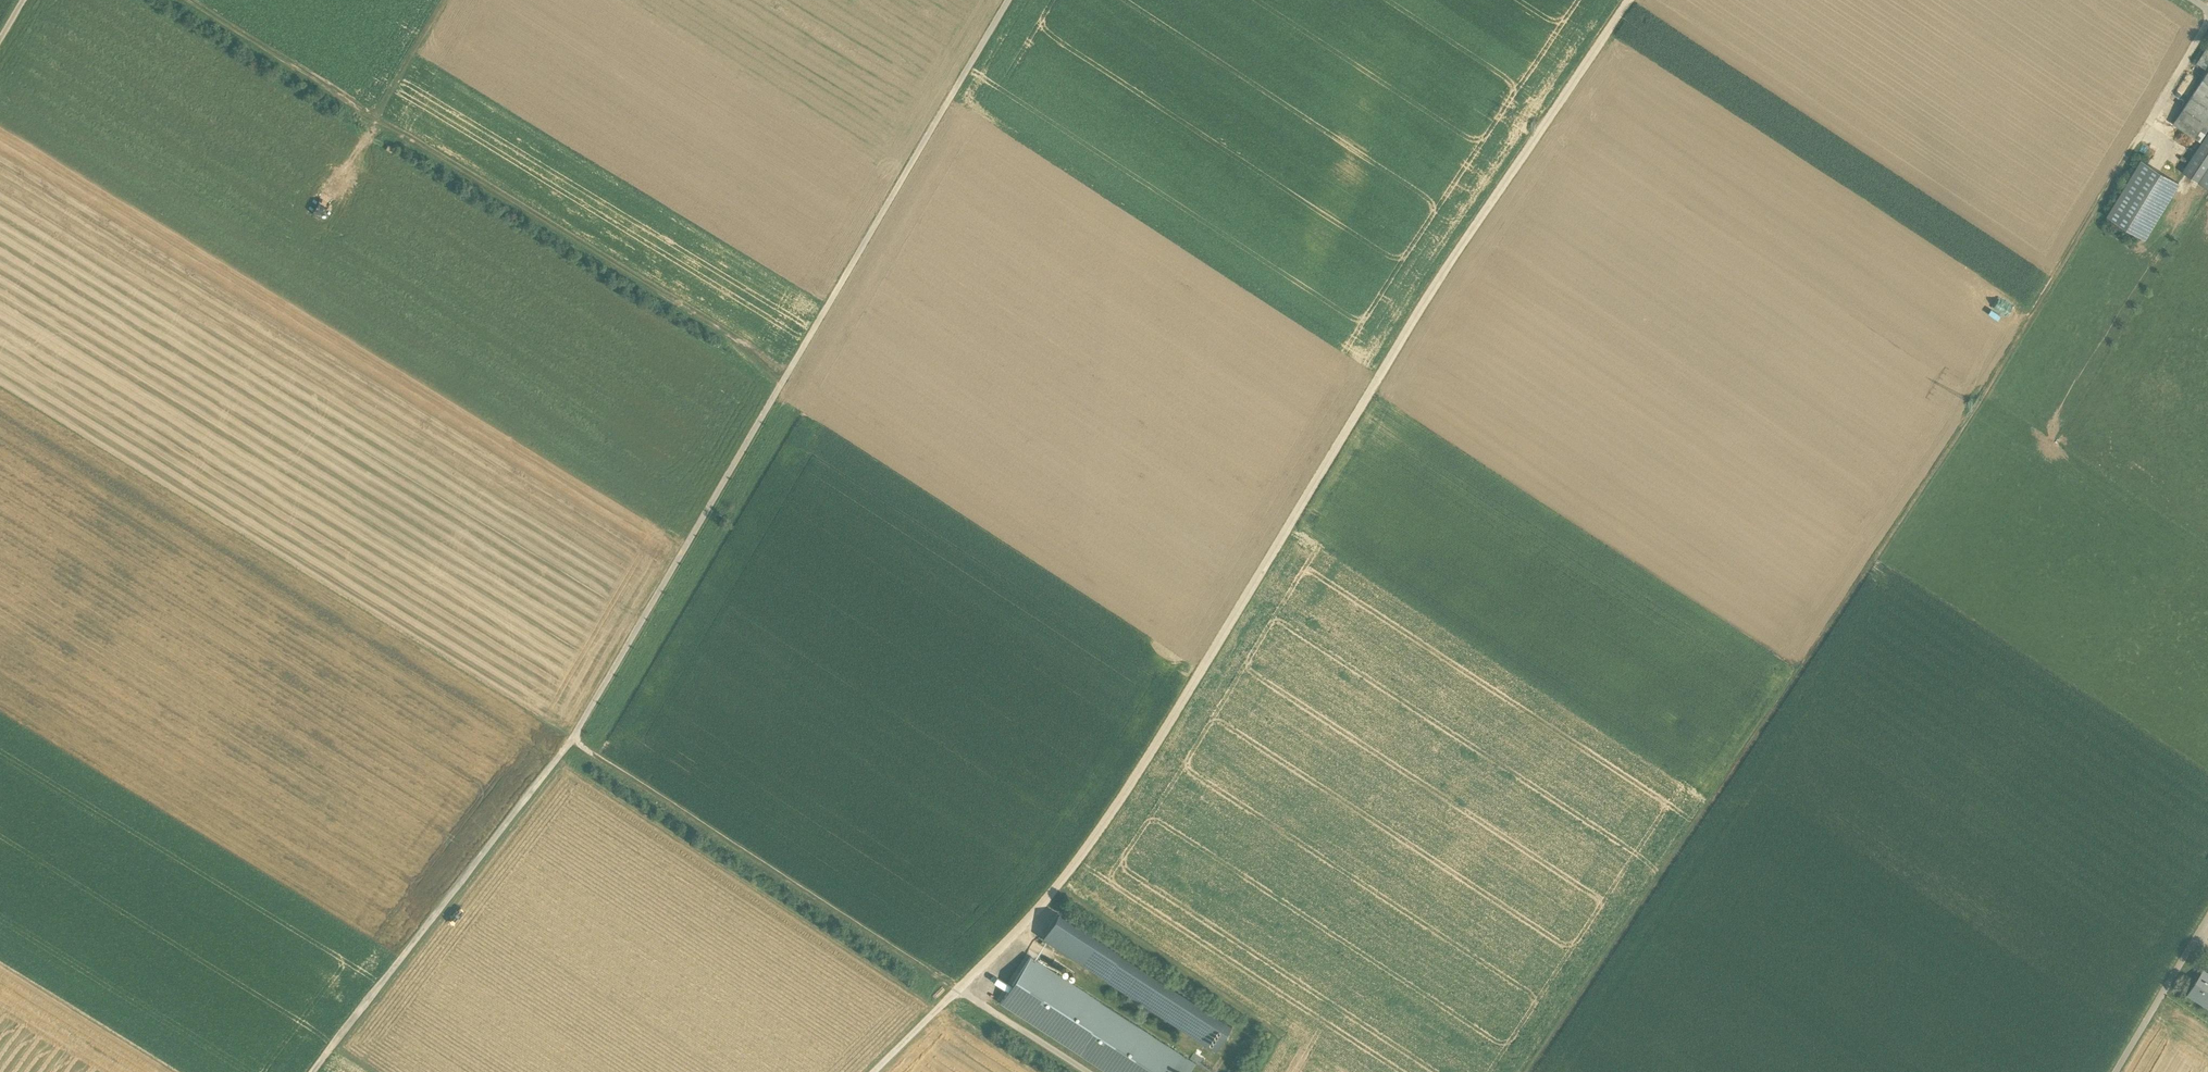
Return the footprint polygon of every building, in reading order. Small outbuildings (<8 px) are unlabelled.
[(2184,106),(2207,122),(2207,70),(2184,106)] [(2184,106),(2173,123),(2199,140),(2207,126),(2207,122),(2184,106)] [(2183,172),(2198,182),(2207,166),(2207,134),(2183,172)] [(2178,182),(2141,160),(2107,215),(2144,238),(2178,182)] [(2198,182),(2207,189),(2207,166),(2198,182)] [(1232,1026),(1058,914),(1043,937),(1217,1050),(1218,1048),(1232,1026)] [(999,1002),(1107,1071),(1189,1071),(1196,1061),(1030,954),(999,1002)] [(2203,969),(2188,993),(2207,1007),(2207,973),(2203,969)]
